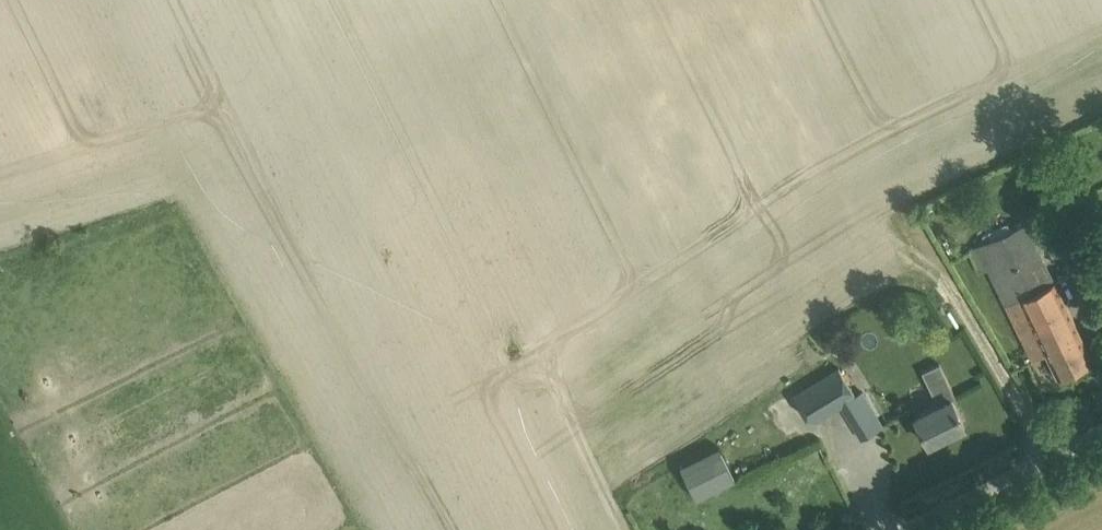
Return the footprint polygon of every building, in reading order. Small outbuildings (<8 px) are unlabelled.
[(1093,358),(1026,221),(978,245),(1033,362),(1048,354),(1058,375),(1093,358)] [(782,375),(810,423),(842,404),(861,437),(883,424),(862,389),(855,393),(828,347),(782,375)] [(939,405),(916,416),(929,442),(965,424),(953,398),(956,397),(940,363),(923,371),(939,405)] [(681,463),(698,497),(736,477),(720,444),(681,463)]
